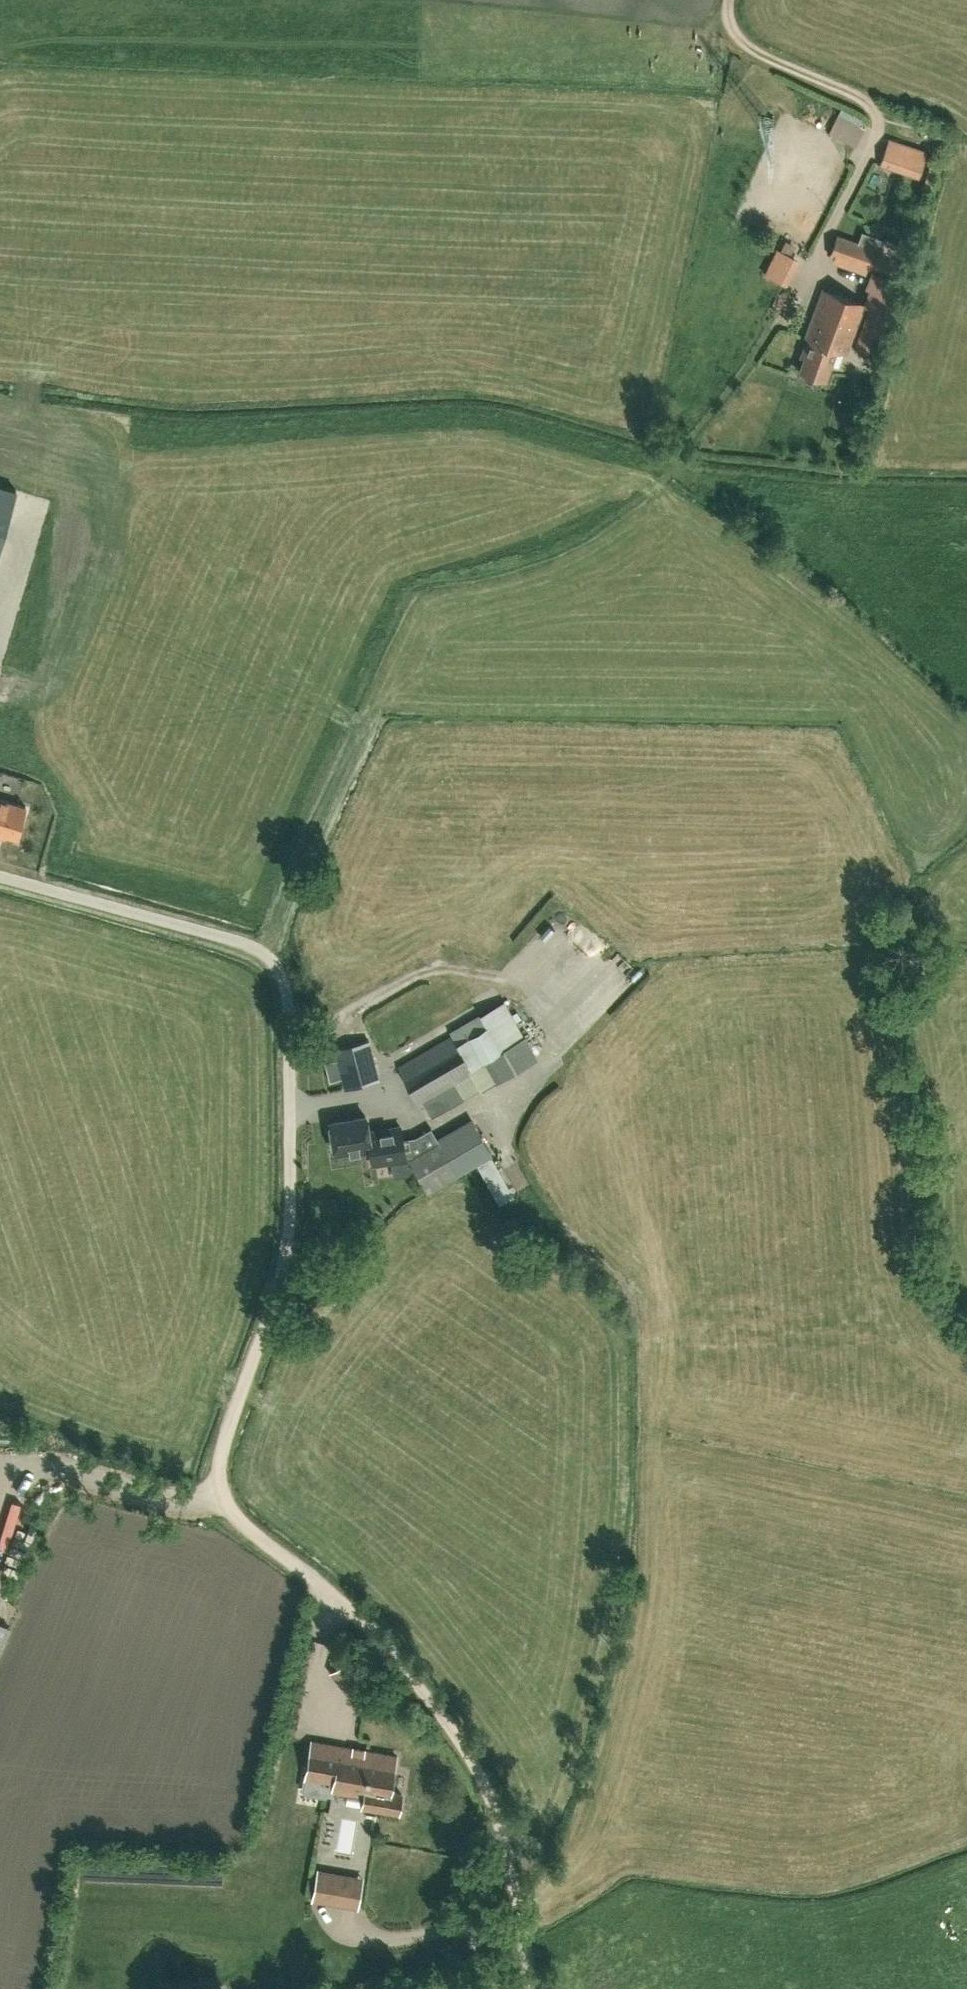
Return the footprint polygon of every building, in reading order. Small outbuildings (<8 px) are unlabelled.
[(829,131),(855,144),(862,129),(836,116),(829,131)] [(917,179),(926,152),(888,139),(879,166),(917,179)] [(897,256),(864,245),(834,236),(827,256),(870,270),(860,301),(864,303),(870,305),(856,342),(875,348),(898,278),(891,276),(897,256)] [(763,270),(773,276),(788,285),(805,256),(779,241),(763,270)] [(864,303),(860,301),(822,290),(806,339),(809,340),(803,357),(807,358),(803,372),(829,380),(838,350),(846,352),(864,303)] [(16,490),(0,486),(0,545),(16,490)] [(26,806),(0,798),(0,833),(17,838),(26,806)] [(448,1032),(450,1036),(397,1065),(420,1105),(425,1102),(432,1115),(495,1080),(495,1081),(537,1057),(525,1035),(520,1038),(500,1003),(448,1032)] [(343,1089),(378,1081),(368,1041),(334,1049),(343,1089)] [(350,1152),(370,1149),(372,1164),(405,1159),(400,1127),(368,1132),(366,1117),(332,1123),(337,1152),(350,1150),(350,1152)] [(438,1141),(409,1159),(428,1192),(471,1168),(484,1160),(492,1156),(493,1156),(472,1119),(437,1138),(437,1139),(438,1141)] [(305,1779),(303,1787),(332,1792),(332,1790),(347,1793),(364,1796),(362,1806),(362,1807),(398,1813),(402,1794),(390,1792),(396,1756),(312,1741),(305,1779)] [(358,1906),(362,1884),(316,1876),(312,1898),(358,1906)]
